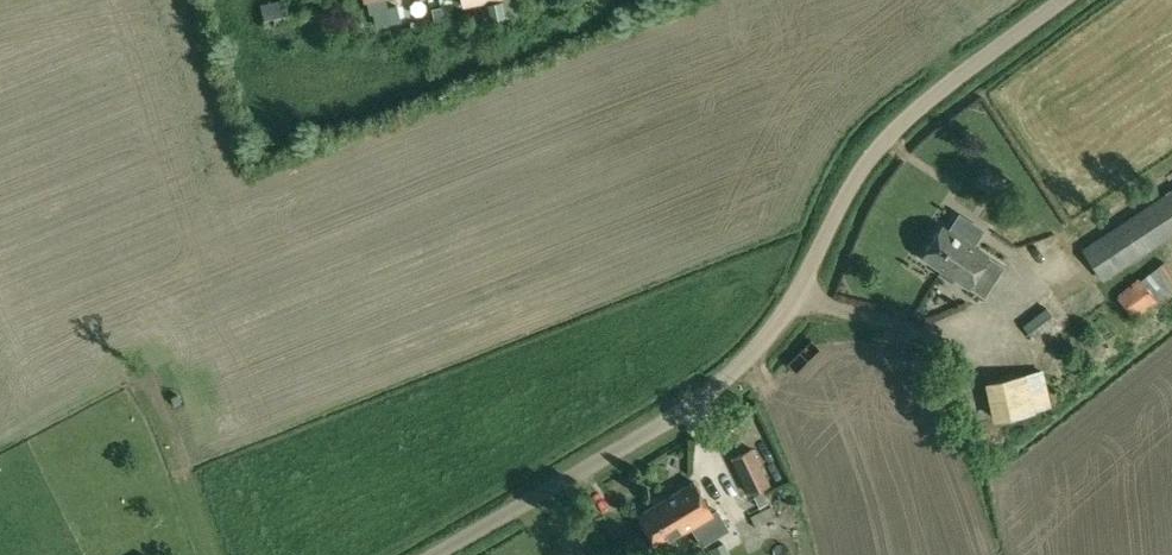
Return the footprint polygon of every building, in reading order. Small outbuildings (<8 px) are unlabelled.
[(260,3),(264,28),(320,17),(317,0),(280,0),(260,3)] [(386,0),(364,0),(364,1),(367,1),(368,8),(373,7),(376,23),(399,18),(396,2),(387,5),(386,0)] [(504,17),(525,13),(522,0),(464,0),(465,4),(479,1),(483,21),(504,17)] [(1083,248),(1103,278),(1171,233),(1171,190),(1083,248)] [(957,217),(949,229),(943,225),(922,256),(941,269),(938,274),(951,282),(955,278),(984,296),(1004,265),(968,241),(976,229),(957,217)] [(1116,295),(1134,318),(1157,300),(1156,299),(1171,287),(1171,271),(1164,261),(1140,280),(1138,278),(1116,295)] [(1046,307),(1022,325),(1032,338),(1056,320),(1046,307)] [(993,422),(1035,412),(1046,410),(1040,370),(984,382),(993,422)] [(755,449),(734,459),(750,493),(771,483),(755,449)] [(693,481),(665,498),(637,515),(656,547),(684,530),(712,514),(693,481)] [(768,503),(763,492),(755,495),(759,506),(768,503)]
